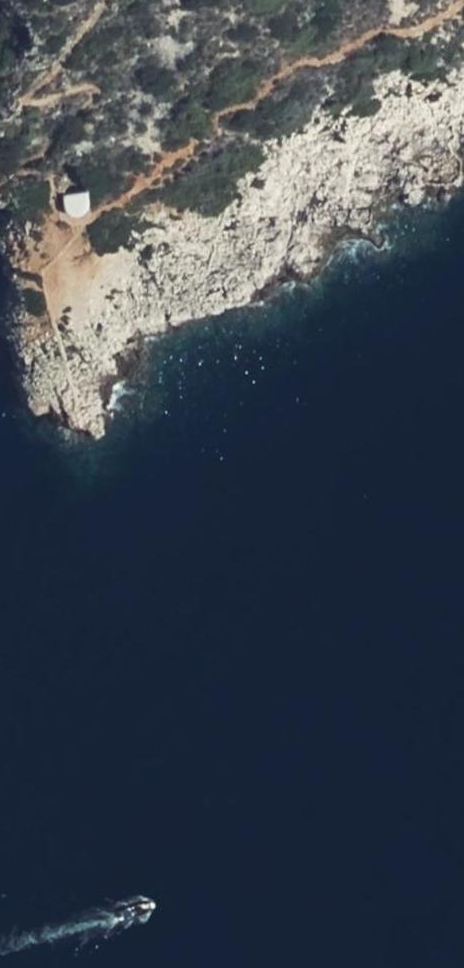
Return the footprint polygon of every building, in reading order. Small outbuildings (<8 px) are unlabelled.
[(86,197),(59,202),(61,210),(68,220),(76,223),(84,217),(85,208),(86,197)]
